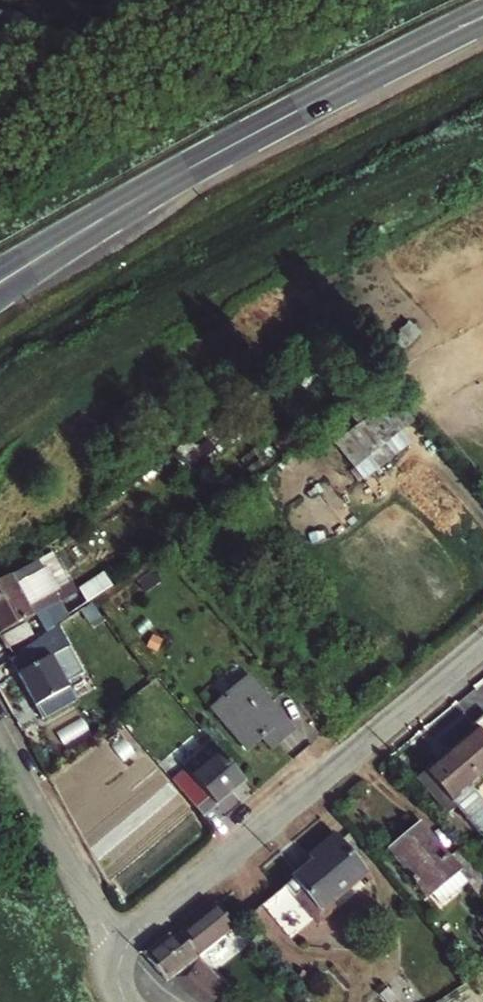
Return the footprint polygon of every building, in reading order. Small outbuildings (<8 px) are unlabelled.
[(362,421),(338,438),(355,462),(369,452),(378,465),(392,456),(383,442),(399,431),(416,419),(399,395),(376,411),(368,401),(354,411),(362,421)] [(383,442),(392,456),(408,444),(399,431),(383,442)] [(43,570),(37,559),(0,580),(0,634),(59,600),(53,590),(34,600),(31,606),(17,581),(23,582),(43,570)] [(92,602),(67,621),(76,634),(101,615),(92,602)] [(0,638),(5,648),(35,631),(30,621),(0,638)] [(17,673),(41,717),(75,699),(65,682),(80,674),(65,648),(17,673)] [(213,707),(248,749),(264,737),(273,747),(293,730),(249,677),(213,707)] [(454,803),(482,780),(482,718),(474,725),(477,729),(428,770),(454,803)] [(172,780),(204,817),(246,780),(223,752),(195,775),(188,767),(172,780)] [(422,825),(391,850),(426,892),(440,883),(446,890),(462,878),(468,885),(481,876),(461,852),(450,860),(422,825)] [(338,838),(324,849),(327,853),(341,841),(338,838)] [(327,853),(324,849),(311,859),(314,863),(295,878),(319,908),(365,871),(341,841),(327,853)] [(365,871),(319,908),(325,915),(326,916),(373,880),(365,871)] [(295,878),(262,904),(292,941),(325,915),(319,908),(295,878)] [(234,928),(216,904),(180,931),(197,954),(234,928)] [(180,931),(172,937),(167,932),(147,952),(149,959),(168,981),(172,978),(202,1001),(215,1001),(221,993),(184,964),(197,954),(180,931)]
